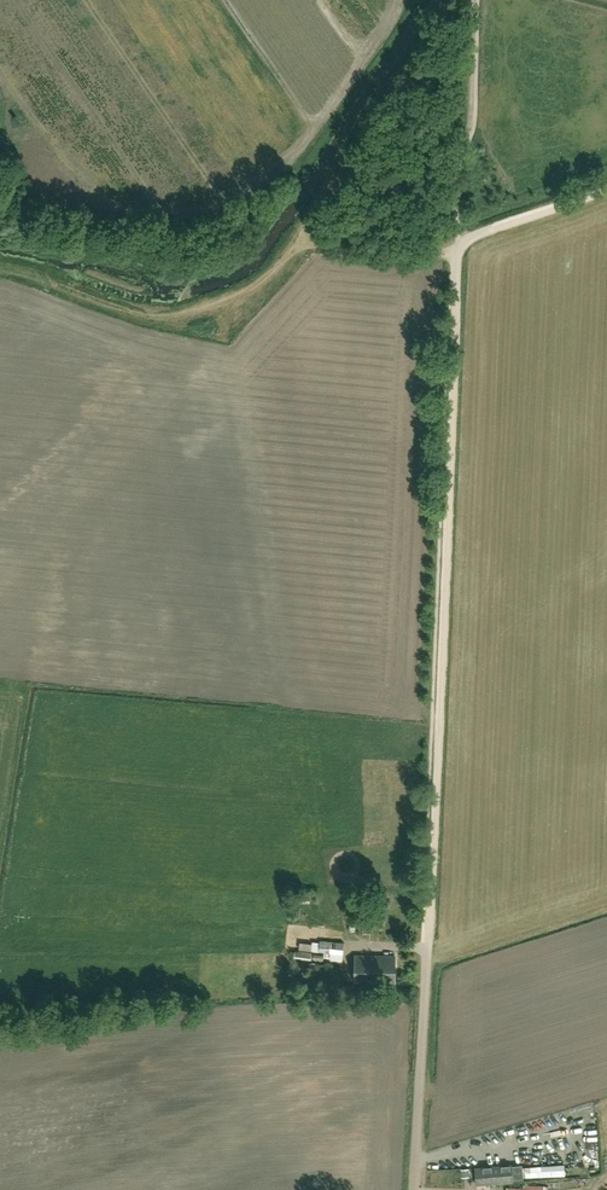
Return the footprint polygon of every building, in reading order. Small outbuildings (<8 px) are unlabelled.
[(362,933),(373,933),(372,916),(361,916),(362,933)] [(343,955),(344,943),(320,940),(319,952),(343,955)] [(313,951),(314,944),(302,942),(301,949),(313,951)] [(394,982),(395,957),(356,957),(355,982),(394,982)] [(323,974),(324,974),(321,995),(338,997),(342,967),(312,964),(311,973),(314,973),(313,982),(322,983),(323,974)] [(512,1167),(512,1165),(507,1165),(475,1168),(477,1185),(513,1182),(513,1178),(523,1178),(523,1167),(512,1167)] [(476,1175),(468,1176),(469,1186),(477,1185),(476,1175)]
